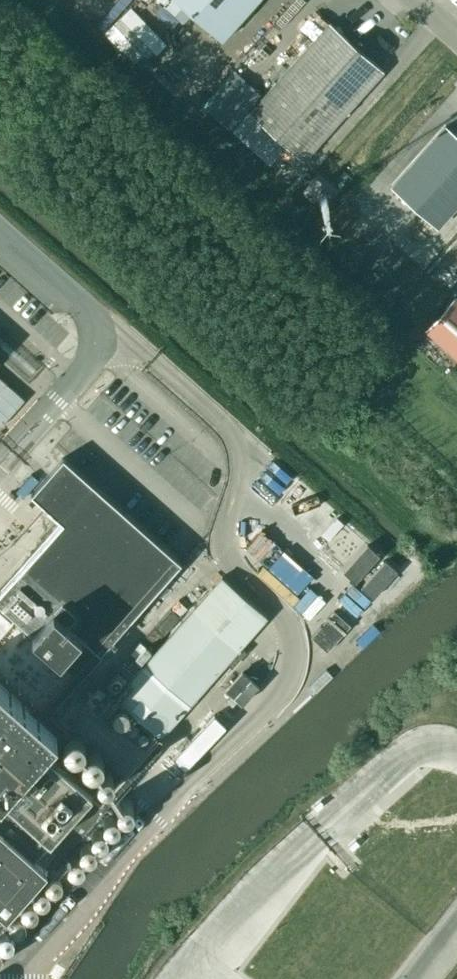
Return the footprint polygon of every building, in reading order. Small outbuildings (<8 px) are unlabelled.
[(221,40),(257,0),(177,0),(221,40)] [(383,70),(329,22),(306,47),(302,43),(294,52),(298,56),(249,112),(303,160),(383,70)] [(445,126),(391,186),(437,226),(456,204),(456,136),(445,126)] [(302,191),(311,199),(325,184),(316,176),(302,191)] [(434,258),(408,289),(425,303),(450,272),(434,258)] [(454,294),(423,329),(456,359),(456,297),(454,294)] [(61,457),(29,493),(61,521),(0,589),(0,606),(77,675),(178,562),(61,457)] [(316,527),(333,509),(298,476),(281,494),(316,527)] [(358,538),(344,554),(350,559),(339,571),(375,605),(401,578),(358,538)] [(200,576),(184,562),(144,606),(161,620),(200,576)] [(221,576),(115,697),(160,737),(266,616),(221,576)] [(327,651),(350,624),(333,609),(310,636),(327,651)] [(0,680),(0,940),(115,811),(41,745),(55,729),(0,680)]
